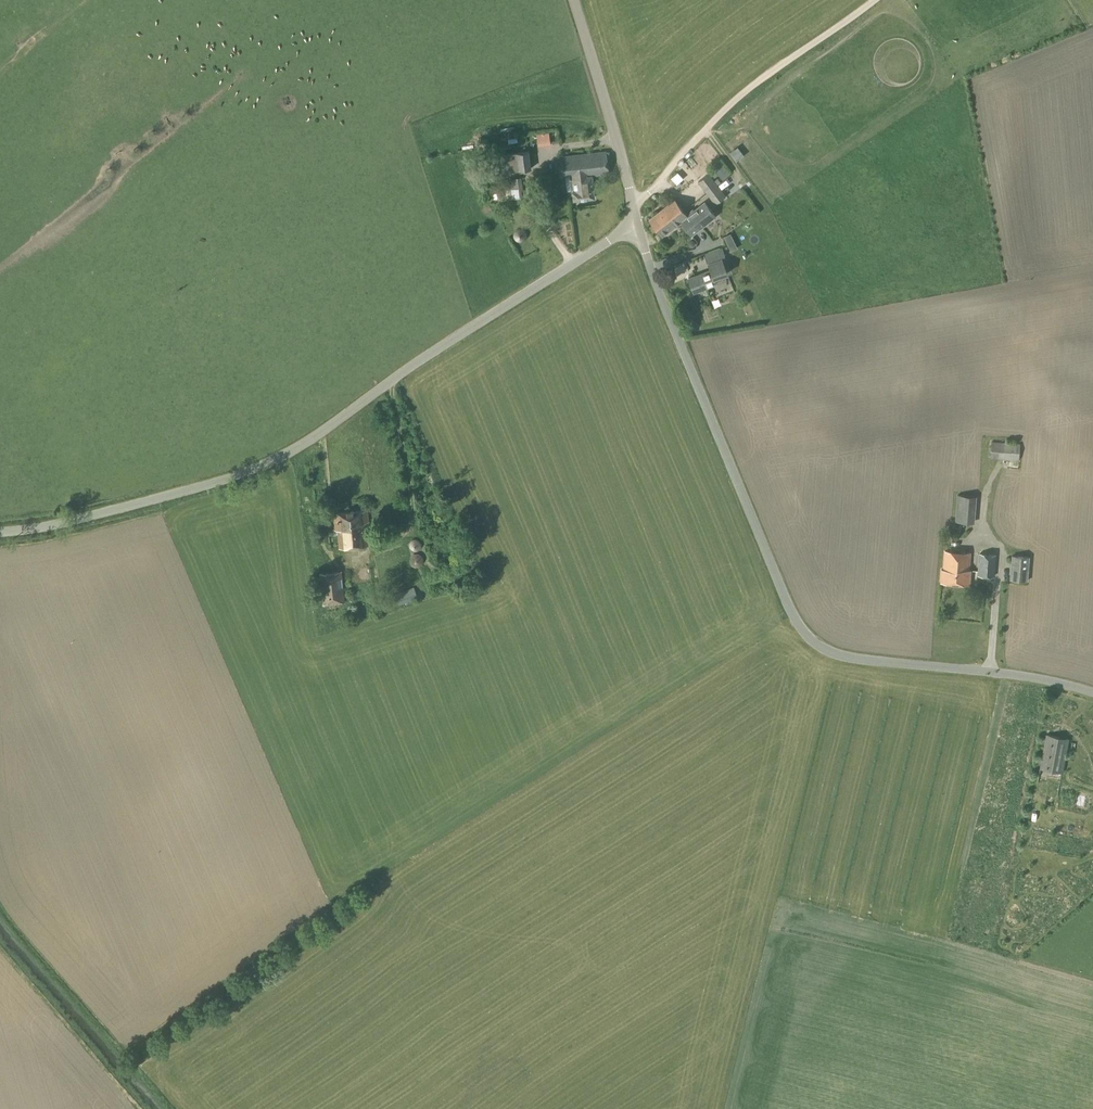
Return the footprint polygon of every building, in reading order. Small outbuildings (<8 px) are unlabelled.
[(508,171),(531,168),(529,150),(505,153),(508,171)] [(592,176),(609,174),(606,152),(559,157),(561,176),(571,175),(573,191),(572,191),(573,200),(595,197),(593,188),(593,189),(592,176)] [(482,174),(490,173),(489,160),(481,161),(482,174)] [(715,183),(708,174),(700,180),(697,182),(715,205),(726,196),(718,187),(722,184),(719,180),(715,183)] [(505,200),(523,197),(521,190),(523,190),(521,178),(502,181),(505,200)] [(688,216),(674,199),(649,219),(662,236),(680,221),(692,236),(716,216),(705,202),(688,216)] [(734,242),(728,246),(730,251),(737,248),(734,242)] [(706,262),(725,255),(722,248),(703,255),(706,262)] [(694,293),(717,284),(715,279),(728,274),(722,258),(707,264),(709,270),(688,278),(694,293)] [(1018,460),(1020,444),(991,442),(992,437),(980,436),(979,457),(1000,459),(1000,457),(1003,458),(1003,459),(1018,460)] [(369,545),(366,522),(368,522),(367,510),(334,513),(335,529),(337,529),(337,531),(328,531),(328,535),(338,535),(339,548),(369,545)] [(969,570),(971,553),(945,551),(943,570),(941,569),(940,582),(970,584),(971,570),(969,570)] [(994,577),(996,555),(979,553),(977,575),(994,577)] [(1027,581),(1029,557),(1011,555),(1009,580),(1027,581)] [(322,605),(345,602),(341,571),(319,573),(322,605)] [(398,605),(418,598),(414,587),(394,595),(398,605)] [(1080,726),(1071,773),(1063,772),(1069,739),(1046,735),(1035,792),(1092,803),(1092,729),(1080,726)]
